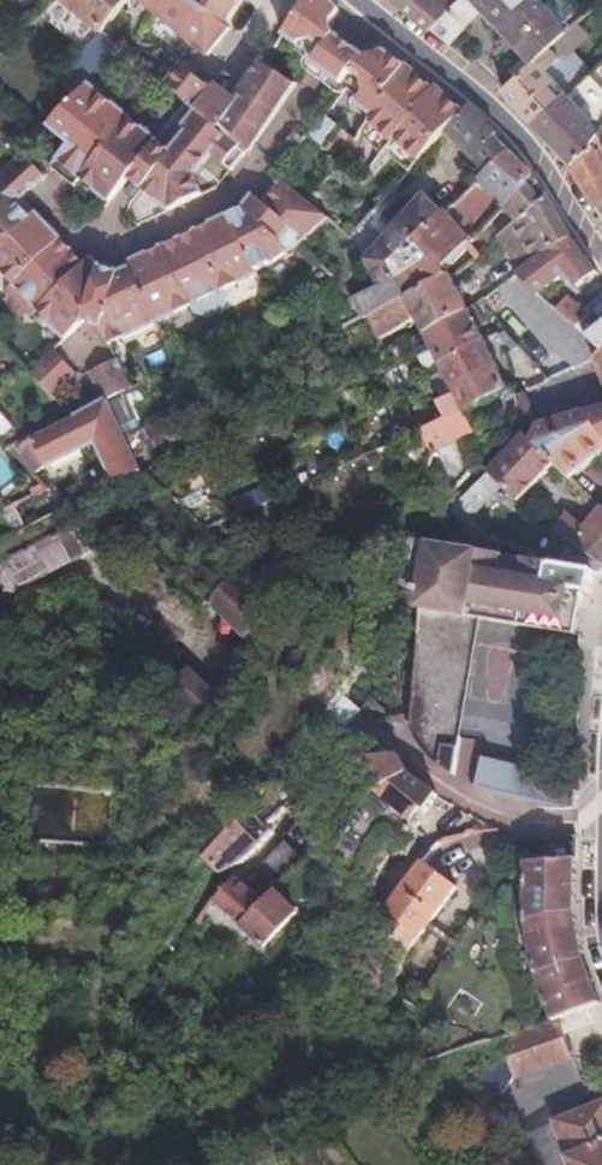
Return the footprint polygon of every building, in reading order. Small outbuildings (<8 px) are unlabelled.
[(102,34),(129,0),(61,0),(102,34)] [(210,56),(231,29),(227,25),(195,0),(143,0),(178,29),(166,43),(193,65),(204,51),(210,56)] [(227,25),(243,0),(195,0),(227,25)] [(313,63),(336,34),(334,32),(334,19),(339,12),(338,5),(332,0),(322,8),(310,0),(306,0),(283,34),(298,45),(295,49),(313,63)] [(332,0),(310,0),(322,8),(332,0)] [(417,17),(433,0),(406,0),(402,4),(417,17)] [(464,0),(433,0),(417,17),(431,29),(434,26),(464,0)] [(568,30),(542,0),(464,0),(434,26),(453,43),(484,9),(519,47),(533,61),(535,62),(550,47),(568,30)] [(592,36),(577,22),(568,30),(550,47),(563,61),(592,36)] [(364,55),(336,34),(313,63),(343,85),(364,55)] [(101,35),(73,63),(91,81),(119,53),(101,35)] [(503,89),(531,118),(561,89),(576,75),(563,61),(550,47),(535,62),(533,61),(503,89)] [(366,56),(364,55),(343,85),(361,99),(357,103),(373,115),(400,77),(385,66),(390,54),(383,50),(379,52),(366,56)] [(407,67),(390,54),(385,66),(400,77),(407,67)] [(217,83),(197,109),(248,149),(251,151),(297,85),(262,62),(237,99),(217,83)] [(217,83),(219,80),(202,68),(196,77),(182,66),(167,85),(197,109),(217,83)] [(447,131),(456,121),(443,109),(450,98),(438,86),(435,89),(428,99),(414,88),(419,76),(407,67),(400,77),(373,115),(361,133),(382,153),(385,150),(409,171),(419,160),(447,131)] [(419,76),(414,88),(428,99),(435,89),(419,76)] [(248,149),(197,109),(183,127),(187,130),(172,149),(89,82),(48,126),(69,144),(57,159),(60,162),(54,170),(73,186),(80,178),(110,202),(129,179),(138,168),(151,179),(143,190),(168,211),(204,193),(196,176),(212,155),(231,170),(248,149)] [(567,95),(561,89),(531,118),(535,122),(567,95)] [(546,137),(572,165),(595,138),(600,133),(579,105),(568,94),(567,95),(535,122),(548,136),(546,137)] [(450,98),(443,109),(456,121),(465,112),(450,98)] [(447,131),(488,173),(511,151),(495,137),(499,133),(471,105),(465,112),(456,121),(447,131)] [(295,150),(304,138),(295,132),(286,144),(295,150)] [(600,151),(595,138),(572,165),(598,205),(601,211),(601,156),(600,151)] [(488,173),(478,182),(507,208),(536,173),(511,151),(488,173)] [(0,177),(0,269),(13,284),(7,290),(7,307),(15,316),(32,317),(39,310),(65,338),(82,322),(101,265),(92,257),(86,263),(82,267),(71,255),(59,243),(63,239),(26,199),(47,177),(24,152),(0,177)] [(57,159),(50,167),(54,170),(60,162),(57,159)] [(151,179),(138,168),(129,179),(143,190),(151,179)] [(500,238),(523,271),(539,259),(572,239),(574,238),(549,197),(536,173),(507,208),(520,223),(500,238)] [(340,226),(283,180),(264,203),(254,195),(242,209),(195,232),(200,243),(186,250),(170,258),(165,247),(131,264),(132,267),(122,272),(103,329),(112,346),(192,307),(195,314),(211,320),(222,315),(228,297),(225,291),(258,275),(257,271),(272,263),(287,252),(283,243),(294,228),(308,238),(302,244),(310,252),(340,226)] [(417,240),(443,213),(426,194),(394,229),(396,230),(366,260),(380,287),(390,283),(433,259),(417,240)] [(472,242),(444,212),(443,213),(417,240),(433,259),(390,283),(380,287),(353,298),(364,318),(406,296),(407,298),(450,276),(445,270),(472,242)] [(283,243),(287,252),(300,245),(302,244),(308,238),(294,228),(283,243)] [(195,232),(180,240),(186,250),(200,243),(195,232)] [(75,251),(63,239),(59,243),(71,255),(75,251)] [(523,271),(517,275),(539,294),(563,278),(567,283),(572,279),(579,289),(600,273),(572,239),(539,259),(523,271)] [(180,240),(165,247),(170,258),(186,250),(180,240)] [(86,263),(75,251),(71,255),(82,267),(86,263)] [(103,329),(122,272),(101,265),(82,322),(103,329)] [(418,320),(424,332),(469,310),(451,275),(450,276),(407,298),(406,298),(418,320)] [(499,288),(527,325),(548,302),(539,294),(517,275),(499,288)] [(275,293),(269,297),(278,315),(285,312),(275,293)] [(568,297),(557,310),(578,329),(593,313),(589,308),(586,311),(568,297)] [(406,298),(370,316),(382,339),(418,320),(406,298)] [(578,329),(601,349),(601,298),(589,308),(593,313),(578,329)] [(527,325),(577,368),(596,359),(597,359),(601,353),(601,349),(578,329),(557,310),(548,302),(527,325)] [(424,332),(440,365),(485,341),(469,310),(424,332)] [(444,372),(452,388),(497,364),(496,362),(506,356),(514,365),(530,356),(508,329),(485,341),(440,365),(444,372)] [(424,332),(409,340),(427,373),(440,365),(424,332)] [(54,349),(30,373),(52,396),(77,373),(54,349)] [(89,372),(103,403),(108,400),(127,391),(133,388),(118,358),(89,372)] [(448,419),(421,432),(436,455),(424,475),(445,491),(449,495),(480,464),(466,440),(477,434),(466,414),(511,391),(497,364),(452,388),(456,396),(439,403),(448,419)] [(444,372),(431,379),(439,394),(452,388),(444,372)] [(127,391),(108,400),(126,437),(144,428),(127,391)] [(38,474),(97,444),(117,485),(143,472),(126,437),(108,400),(103,403),(14,448),(38,474)] [(586,412),(601,431),(601,408),(586,412)] [(3,438),(14,428),(0,412),(0,435),(3,438)] [(586,412),(538,427),(533,441),(556,463),(572,478),(601,454),(601,431),(586,412)] [(525,433),(489,472),(502,484),(519,502),(556,463),(533,441),(525,433)] [(5,498),(25,481),(0,450),(0,492),(5,498)] [(586,483),(601,499),(601,466),(586,483)] [(463,548),(464,548),(479,533),(466,521),(502,484),(489,472),(440,520),(463,548)] [(424,475),(405,505),(430,513),(445,491),(424,475)] [(261,808),(274,790),(315,734),(325,721),(351,686),(272,612),(234,576),(142,489),(0,566),(0,598),(0,599),(91,549),(91,548),(132,527),(138,532),(130,541),(162,572),(157,577),(202,610),(210,603),(257,650),(233,674),(242,683),(226,702),(189,665),(179,675),(166,689),(204,726),(261,808)] [(590,521),(601,533),(601,506),(590,521)] [(28,529),(17,507),(4,513),(16,535),(28,529)] [(567,512),(553,528),(571,541),(572,542),(585,526),(567,512)] [(572,542),(601,565),(601,533),(590,521),(585,526),(572,542)] [(482,619),(577,636),(584,592),(591,593),(595,570),(559,564),(464,548),(463,548),(399,537),(395,559),(393,572),(425,577),(420,608),(411,724),(413,731),(417,738),(426,752),(438,764),(456,775),(462,738),(482,619)] [(559,564),(595,570),(601,572),(601,565),(572,542),(571,541),(559,564)] [(240,570),(234,576),(272,612),(277,606),(240,570)] [(384,675),(367,665),(362,672),(351,686),(325,721),(338,734),(361,710),(384,675)] [(166,689),(179,675),(169,666),(156,680),(166,689)] [(287,809),(299,814),(318,780),(326,764),(343,750),(332,739),(328,740),(325,740),(323,739),(315,734),(274,790),(291,806),(287,809)] [(388,755),(361,739),(349,745),(343,750),(326,764),(318,780),(376,791),(409,772),(399,754),(388,755)] [(561,809),(576,809),(577,782),(484,762),(476,789),(491,797),(520,803),(561,809)] [(409,772),(376,791),(418,827),(427,810),(428,811),(438,794),(409,772)] [(376,791),(318,780),(299,814),(310,821),(302,832),(330,850),(376,791)] [(239,820),(204,858),(215,870),(218,873),(242,861),(261,844),(254,836),(267,826),(287,809),(291,806),(274,790),(261,808),(247,828),(239,820)] [(267,826),(254,836),(261,844),(273,833),(267,826)] [(306,860),(286,840),(259,865),(277,883),(306,860)] [(554,1021),(559,1019),(566,1017),(601,1005),(601,1002),(587,960),(577,912),(578,859),(527,863),(526,918),(537,973),(554,1021)] [(49,862),(29,860),(27,874),(48,876),(49,862)] [(423,860),(361,941),(403,974),(409,951),(458,887),(423,860)] [(235,877),(214,899),(264,947),(299,912),(276,890),(264,903),(235,877)] [(566,1017),(575,1040),(601,1030),(601,1005),(566,1017)] [(554,1021),(501,1038),(508,1058),(501,1065),(472,1075),(475,1100),(503,1091),(513,1075),(514,1078),(573,1058),(559,1019),(554,1021)] [(554,1124),(570,1164),(601,1164),(601,1100),(552,1120),(554,1124)] [(531,1164),(570,1164),(554,1124),(520,1137),(531,1164)]
